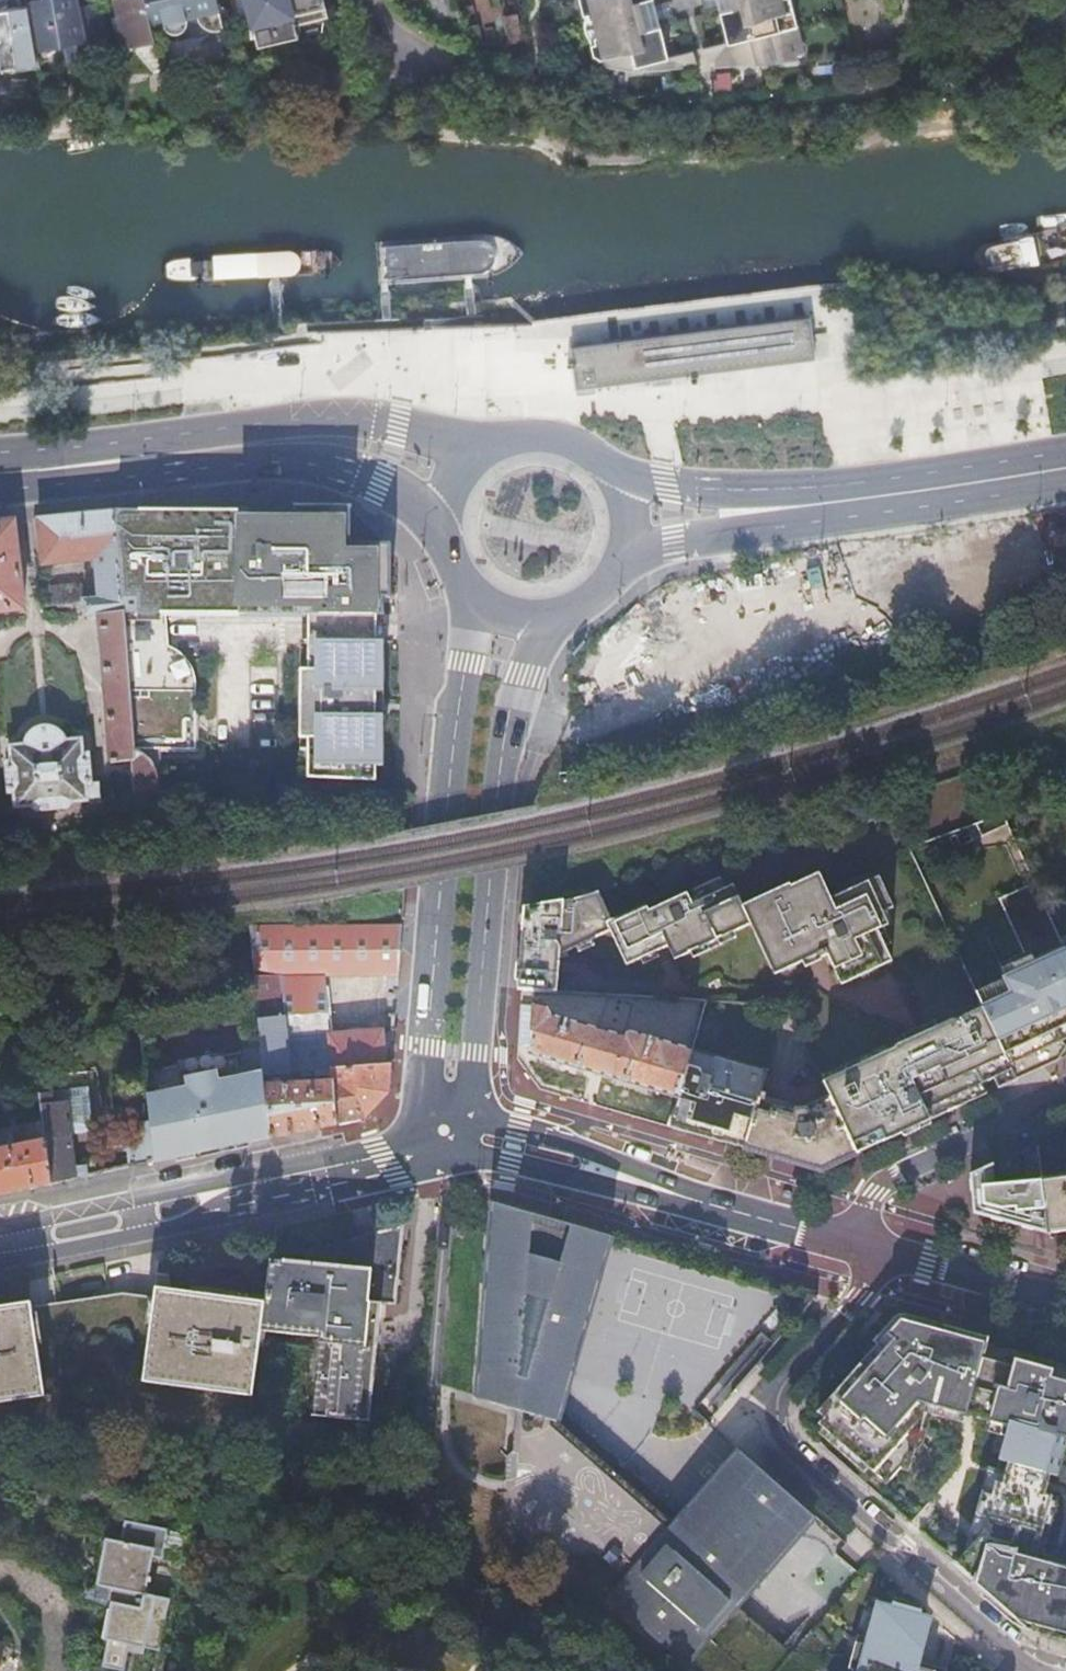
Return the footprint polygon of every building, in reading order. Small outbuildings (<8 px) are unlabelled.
[(26,1),(31,34),(34,51),(63,44),(67,62),(91,56),(87,39),(80,7),(79,0),(47,0),(45,0),(32,0),(26,1)] [(126,28),(122,29),(125,46),(153,40),(150,28),(142,0),(120,0),(126,28)] [(150,28),(162,24),(183,19),(196,16),(197,19),(201,25),(207,29),(211,30),(214,30),(218,30),(223,29),(215,0),(142,0),(150,28)] [(252,27),(246,29),(249,39),(254,37),(256,46),(297,36),(293,24),(326,15),(322,0),(245,0),(252,27)] [(582,15),(587,14),(588,20),(592,18),(596,37),(593,37),(594,43),(590,44),(592,56),(593,55),(598,59),(602,58),(603,63),(606,65),(628,69),(628,68),(635,66),(636,69),(689,68),(689,67),(692,67),(692,66),(695,65),(693,57),(668,62),(667,57),(659,26),(645,29),(644,24),(639,7),(638,2),(645,0),(578,0),(582,15)] [(652,0),(645,0),(638,2),(639,7),(644,24),(645,29),(659,26),(657,19),(654,6),(652,0)] [(717,4),(716,0),(699,0),(701,9),(717,4)] [(731,2),(732,7),(718,11),(726,42),(728,47),(703,54),(705,62),(708,62),(708,63),(711,62),(713,68),(764,63),(772,62),(796,59),(795,56),(803,54),(790,0),(730,0),(731,2)] [(718,11),(732,7),(731,2),(730,0),(716,0),(717,4),(718,11)] [(670,2),(654,6),(657,19),(673,15),(670,2)] [(103,35),(96,4),(80,7),(87,39),(103,35)] [(589,40),(590,44),(594,43),(593,37),(596,37),(592,18),(588,20),(587,14),(582,15),(583,20),(583,25),(584,31),(586,35),(589,40)] [(183,19),(162,24),(163,25),(164,28),(165,30),(167,31),(170,32),(175,32),(177,32),(179,30),(180,29),(182,27),(183,22),(183,19)] [(31,34),(14,37),(15,39),(15,45),(7,46),(6,46),(0,47),(0,75),(9,74),(9,72),(37,69),(34,51),(31,34)] [(701,48),(703,54),(728,47),(726,42),(701,48)] [(692,50),(667,57),(668,62),(693,57),(692,50)] [(810,334),(819,333),(817,316),(569,346),(575,389),(813,359),(810,334)] [(136,395),(164,394),(164,379),(136,379),(136,395)] [(140,796),(144,796),(160,795),(158,781),(155,773),(151,762),(140,749),(130,627),(129,611),(118,506),(38,515),(44,563),(98,558),(102,597),(87,598),(86,583),(48,586),(50,607),(88,603),(90,618),(103,617),(116,765),(138,763),(140,796)] [(118,506),(129,611),(307,613),(307,629),(305,778),(384,780),(385,642),(386,630),(394,545),(353,507),(118,506)] [(0,519),(0,609),(25,606),(15,517),(2,519),(0,519)] [(193,669),(187,661),(180,654),(169,648),(167,626),(234,626),(234,621),(159,621),(159,626),(130,627),(140,749),(197,751),(196,677),(193,669)] [(82,799),(110,798),(109,785),(103,786),(101,753),(93,753),(92,737),(77,738),(74,727),(70,724),(66,721),(55,718),(49,718),(39,723),(35,728),(34,739),(21,740),(21,758),(14,758),(16,792),(23,792),(24,803),(41,802),(45,809),(76,807),(82,799)] [(144,796),(142,814),(178,813),(179,793),(160,795),(144,796)] [(90,815),(91,826),(141,823),(142,814),(144,796),(140,796),(128,797),(126,811),(90,815)] [(532,958),(560,961),(561,956),(577,949),(593,941),(611,933),(627,967),(669,948),(675,962),(691,954),(708,946),(718,941),(735,934),(752,926),(775,976),(803,964),(820,956),(822,959),(828,956),(842,986),(893,963),(886,948),(878,932),(884,929),(889,927),(883,914),(894,909),(880,878),(832,901),(820,875),(792,888),(790,886),(744,908),(734,887),(726,891),(721,880),(650,913),(647,907),(613,923),(600,895),(575,902),(525,910),(524,923),(523,935),(521,955),(532,956),(532,958)] [(263,1069),(264,1073),(332,1068),(384,1064),(382,1029),(329,1032),(326,974),(390,971),(389,981),(398,983),(404,919),(250,927),(253,961),(259,1017),(263,1069)] [(878,932),(886,948),(892,945),(884,929),(878,932)] [(718,941),(721,947),(737,940),(735,934),(718,941)] [(593,941),(577,949),(579,955),(596,948),(593,941)] [(708,946),(691,954),(694,960),(711,952),(708,946)] [(1064,947),(1034,961),(1037,967),(1065,953),(1065,951),(1064,947)] [(1053,1065),(1065,1059),(1065,1042),(1064,1043),(1058,1031),(1065,1028),(1065,953),(1037,967),(1034,961),(1030,953),(1000,967),(1007,981),(1001,984),(1008,998),(985,1010),(989,1021),(992,1026),(1001,1045),(1002,1047),(1017,1081),(1053,1065)] [(520,970),(559,973),(560,961),(532,958),(532,956),(521,955),(520,970)] [(822,959),(820,956),(803,964),(806,969),(823,962),(822,959)] [(520,970),(518,992),(558,994),(559,973),(520,970)] [(1008,998),(1001,984),(978,994),(984,1009),(985,1010),(1008,998)] [(542,1005),(534,1003),(532,1033),(531,1057),(679,1100),(680,1098),(693,1050),(633,1032),(630,1031),(627,1031),(625,1032),(624,1034),(623,1037),(552,1015),(550,1009),(542,1005)] [(938,1029),(921,1037),(931,1057),(936,1058),(953,1096),(982,1082),(977,1071),(1004,1058),(1011,1072),(1016,1082),(1017,1081),(1002,1047),(1001,1045),(992,1026),(989,1021),(985,1010),(984,1009),(954,1023),(954,1022),(938,1029)] [(935,1023),(897,1041),(899,1047),(912,1041),(921,1037),(938,1029),(935,1023)] [(921,1037),(912,1041),(940,1103),(926,1110),(931,1121),(940,1117),(961,1107),(982,1097),(1016,1082),(1011,1072),(1004,1058),(977,1071),(982,1082),(953,1096),(936,1058),(931,1057),(921,1037)] [(897,1050),(824,1084),(831,1099),(857,1155),(931,1121),(926,1110),(940,1103),(912,1041),(899,1047),(896,1048),(897,1050)] [(770,1073),(693,1050),(679,1100),(671,1129),(712,1140),(744,1149),(759,1101),(764,1086),(766,1086),(770,1073)] [(335,1122),(363,1116),(374,1104),(389,1089),(391,1064),(384,1064),(332,1068),(333,1083),(335,1122)] [(154,1125),(157,1160),(196,1151),(212,1148),(270,1136),(265,1083),(264,1073),(263,1069),(222,1077),(220,1068),(189,1074),(192,1084),(150,1092),(153,1119),(154,1125)] [(265,1083),(270,1136),(329,1124),(335,1122),(333,1083),(265,1083)] [(45,1137),(49,1182),(88,1174),(87,1163),(73,1164),(71,1132),(94,1130),(91,1085),(53,1088),(53,1090),(46,1090),(46,1088),(42,1089),(45,1137)] [(762,1102),(759,1101),(744,1149),(822,1171),(857,1155),(831,1099),(828,1101),(806,1111),(800,1113),(767,1103),(768,1097),(763,1096),(762,1102)] [(130,1122),(134,1164),(157,1160),(154,1125),(153,1119),(130,1122)] [(18,1189),(49,1182),(45,1137),(12,1143),(10,1132),(0,1134),(0,1193),(18,1189)] [(967,1215),(1049,1236),(1044,1200),(1041,1180),(997,1179),(994,1157),(962,1172),(967,1215)] [(1041,1180),(1042,1184),(1044,1200),(1049,1236),(1065,1234),(1065,1176),(1041,1180)] [(681,1515),(558,1411),(611,1237),(491,1201),(475,1397),(513,1407),(510,1447),(504,1455),(504,1463),(631,1571),(608,1598),(684,1665),(814,1517),(738,1449),(681,1515)] [(265,1257),(259,1303),(252,1358),(319,1365),(312,1444),(370,1449),(380,1332),(395,1332),(400,1252),(398,1252),(399,1226),(265,1257)] [(118,1291),(63,1299),(66,1398),(142,1382),(201,1391),(212,1296),(157,1288),(156,1296),(118,1291)] [(212,1296),(201,1391),(247,1397),(252,1358),(259,1303),(212,1296)] [(0,1308),(0,1408),(44,1402),(66,1398),(63,1299),(0,1308)] [(1003,1363),(981,1357),(986,1341),(900,1317),(857,1366),(839,1387),(817,1411),(823,1417),(817,1424),(823,1428),(818,1433),(864,1472),(868,1467),(886,1483),(922,1443),(931,1414),(964,1423),(966,1415),(987,1420),(984,1431),(1006,1437),(996,1468),(988,1465),(966,1547),(967,1547),(955,1561),(965,1570),(975,1580),(974,1584),(1025,1628),(1053,1637),(1065,1641),(1065,1560),(1042,1553),(1058,1497),(1044,1494),(1049,1475),(1055,1476),(1065,1439),(1065,1373),(1021,1360),(1005,1356),(1003,1363)] [(95,1535),(86,1582),(101,1585),(98,1602),(108,1604),(97,1664),(118,1668),(123,1642),(155,1647),(176,1533),(114,1523),(112,1537),(95,1535)] [(876,1601),(864,1644),(855,1641),(848,1668),(852,1669),(851,1670),(946,1670),(946,1669),(919,1660),(922,1650),(917,1649),(926,1615),(876,1601)]
